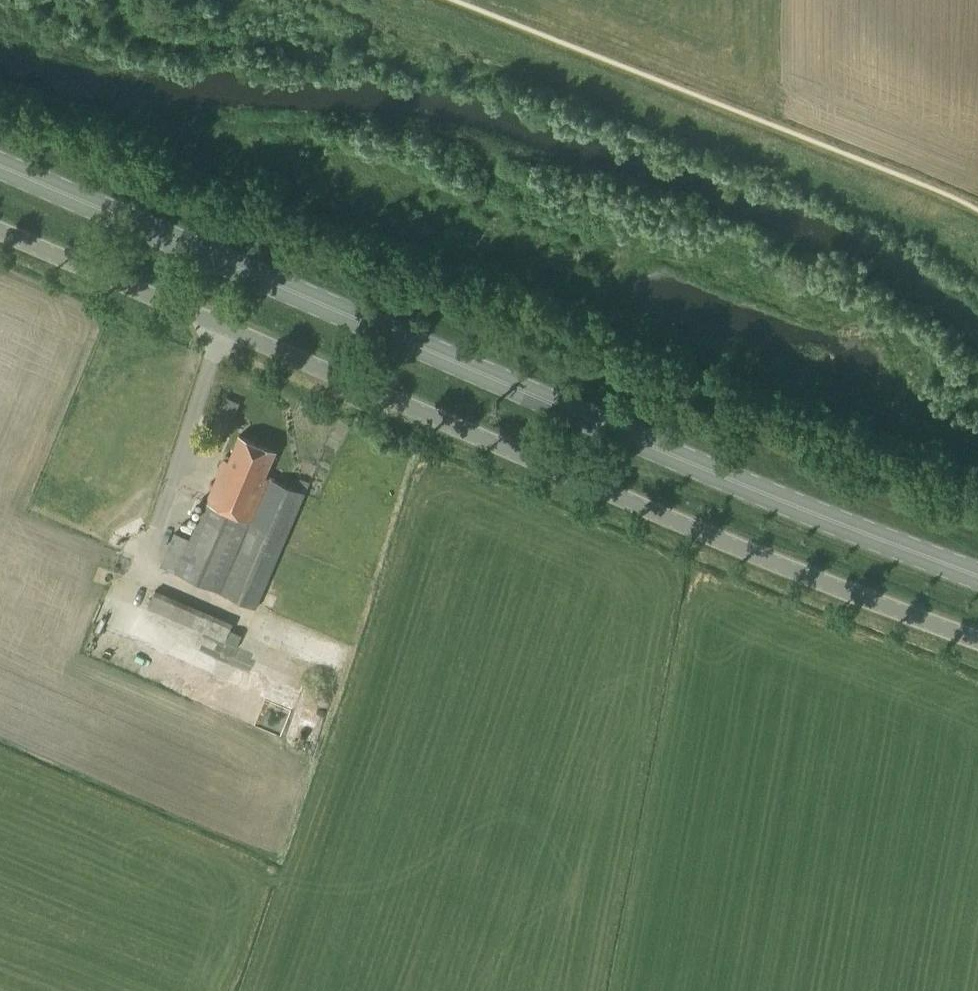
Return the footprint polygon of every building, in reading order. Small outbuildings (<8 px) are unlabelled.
[(265,477),(275,452),(238,436),(227,461),(223,459),(205,501),(188,538),(186,538),(190,528),(178,523),(174,533),(174,532),(159,565),(219,592),(255,608),(309,482),(300,478),(295,489),(265,477)] [(153,585),(146,605),(225,632),(232,612),(153,585)] [(290,642),(299,622),(266,607),(257,627),(290,642)] [(231,663),(243,635),(230,630),(218,656),(231,663)] [(325,659),(334,662),(340,644),(331,641),(325,659)] [(293,736),(300,705),(268,697),(261,728),(293,736)]
